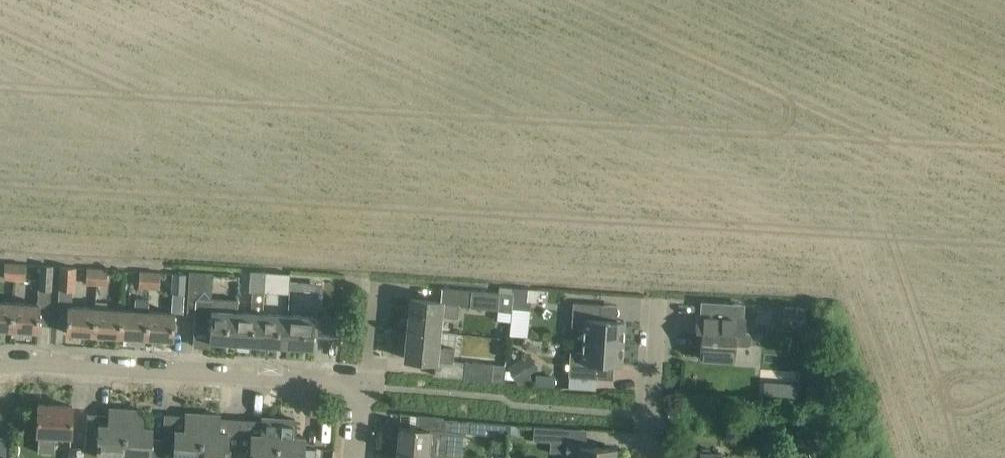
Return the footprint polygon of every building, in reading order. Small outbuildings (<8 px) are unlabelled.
[(14,280),(15,263),(5,263),(4,279),(14,280)] [(25,264),(15,263),(14,280),(24,281),(25,264)] [(53,265),(40,264),(39,289),(51,290),(53,265)] [(76,267),(59,266),(58,290),(74,291),(76,267)] [(96,285),(97,268),(86,267),(85,284),(96,285)] [(97,268),(96,285),(106,285),(107,268),(97,268)] [(149,289),(150,272),(139,271),(138,288),(149,289)] [(189,271),(187,297),(197,298),(203,291),(205,272),(189,271)] [(262,313),(264,292),(265,272),(250,271),(248,291),(253,292),(252,312),(237,311),(235,343),(260,344),(262,313)] [(161,272),(150,272),(149,289),(160,289),(161,272)] [(290,274),(265,272),(264,292),(289,294),(290,274)] [(186,273),(173,273),(172,294),(184,295),(186,273)] [(307,282),(290,281),(289,299),(306,300),(307,282)] [(470,305),(470,307),(496,309),(498,310),(512,311),(512,307),(514,288),(498,287),(497,292),(472,290),(470,304),(470,305)] [(237,311),(238,298),(212,297),(212,299),(195,298),(194,324),(210,325),(209,341),(235,343),(237,311)] [(134,310),(121,309),(119,336),(146,337),(147,311),(148,298),(135,298),(134,310)] [(408,328),(438,331),(440,315),(457,317),(459,304),(441,302),(441,301),(411,298),(408,328)] [(0,301),(0,328),(11,329),(13,302),(0,301)] [(696,315),(695,330),(696,330),(701,330),(701,340),(701,342),(700,358),(719,359),(734,360),(735,345),(743,345),(747,345),(750,343),(750,335),(748,333),(744,333),(745,318),(743,318),(744,304),(700,301),(699,315),(696,315)] [(40,304),(13,302),(11,329),(38,330),(40,304)] [(583,328),(583,340),(623,342),(624,320),(600,318),(601,304),(573,302),(571,327),(583,328)] [(66,332),(93,334),(95,307),(68,306),(66,332)] [(121,309),(95,307),(93,334),(119,336),(121,309)] [(174,312),(147,311),(146,337),(173,339),(174,312)] [(288,314),(262,313),(260,344),(286,346),(288,314)] [(314,316),(288,314),(286,346),(312,348),(314,316)] [(438,331),(408,328),(405,358),(435,361),(435,360),(453,362),(454,348),(437,347),(438,331)] [(621,364),(623,342),(583,340),(582,351),(569,351),(568,376),(596,377),(597,363),(621,364)] [(530,342),(527,348),(535,352),(538,346),(530,342)] [(521,359),(508,367),(517,382),(530,374),(530,373),(521,359)] [(504,364),(493,363),(465,361),(463,377),(503,381),(504,364)] [(535,374),(535,386),(554,388),(555,375),(535,374)] [(71,435),(71,419),(72,405),(38,404),(37,434),(39,434),(38,452),(54,452),(55,434),(71,435)] [(85,449),(84,457),(97,457),(98,454),(123,456),(126,409),(109,408),(108,424),(99,424),(98,435),(86,434),(85,449)] [(126,409),(123,456),(149,457),(161,457),(163,439),(151,438),(152,427),(142,427),(143,410),(126,409)] [(203,413),(186,412),(185,429),(175,429),(174,440),(163,439),(161,457),(200,457),(203,413)] [(203,413),(200,457),(238,457),(239,444),(227,443),(228,432),(218,431),(219,414),(203,413)] [(399,426),(396,451),(443,456),(445,456),(447,435),(449,430),(465,432),(467,421),(443,418),(419,416),(417,428),(408,427),(399,426)] [(279,418),(262,417),(261,434),(251,433),(250,444),(239,444),(238,457),(276,457),(279,418)] [(279,418),(276,457),(315,457),(315,448),(304,448),(304,437),(294,436),(296,419),(279,418)] [(564,442),(565,428),(534,426),(533,440),(564,442)] [(579,457),(615,457),(616,447),(587,446),(588,441),(566,440),(565,455),(579,456),(579,457)] [(85,449),(69,448),(68,457),(84,457),(85,449)]
